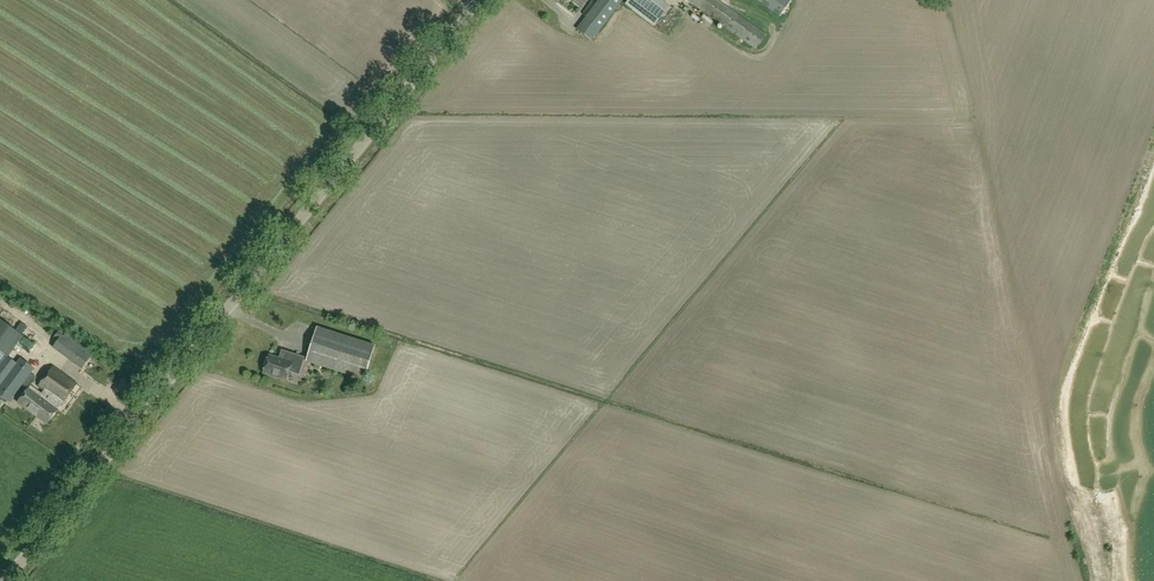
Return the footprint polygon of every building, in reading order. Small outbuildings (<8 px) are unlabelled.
[(576,31),(591,42),(622,0),(599,0),(576,31)] [(658,0),(628,0),(626,3),(655,24),(668,7),(658,0)] [(746,41),(756,49),(766,35),(718,0),(688,0),(746,41)] [(780,16),(791,0),(758,0),(780,16)] [(29,365),(12,352),(23,337),(21,335),(27,328),(8,313),(2,321),(0,319),(0,396),(9,403),(22,385),(28,390),(37,378),(31,373),(34,369),(34,368),(36,365),(31,362),(29,365)] [(307,361),(364,380),(375,346),(317,328),(307,361)] [(55,346),(84,368),(92,358),(63,336),(55,346)] [(286,380),(289,372),(299,375),(305,357),(287,351),(284,361),(269,356),(264,373),(286,380)] [(45,396),(36,390),(31,386),(18,403),(47,425),(58,410),(57,410),(62,404),(63,404),(77,385),(53,367),(39,386),(55,398),(50,404),(43,399),(45,396)]
